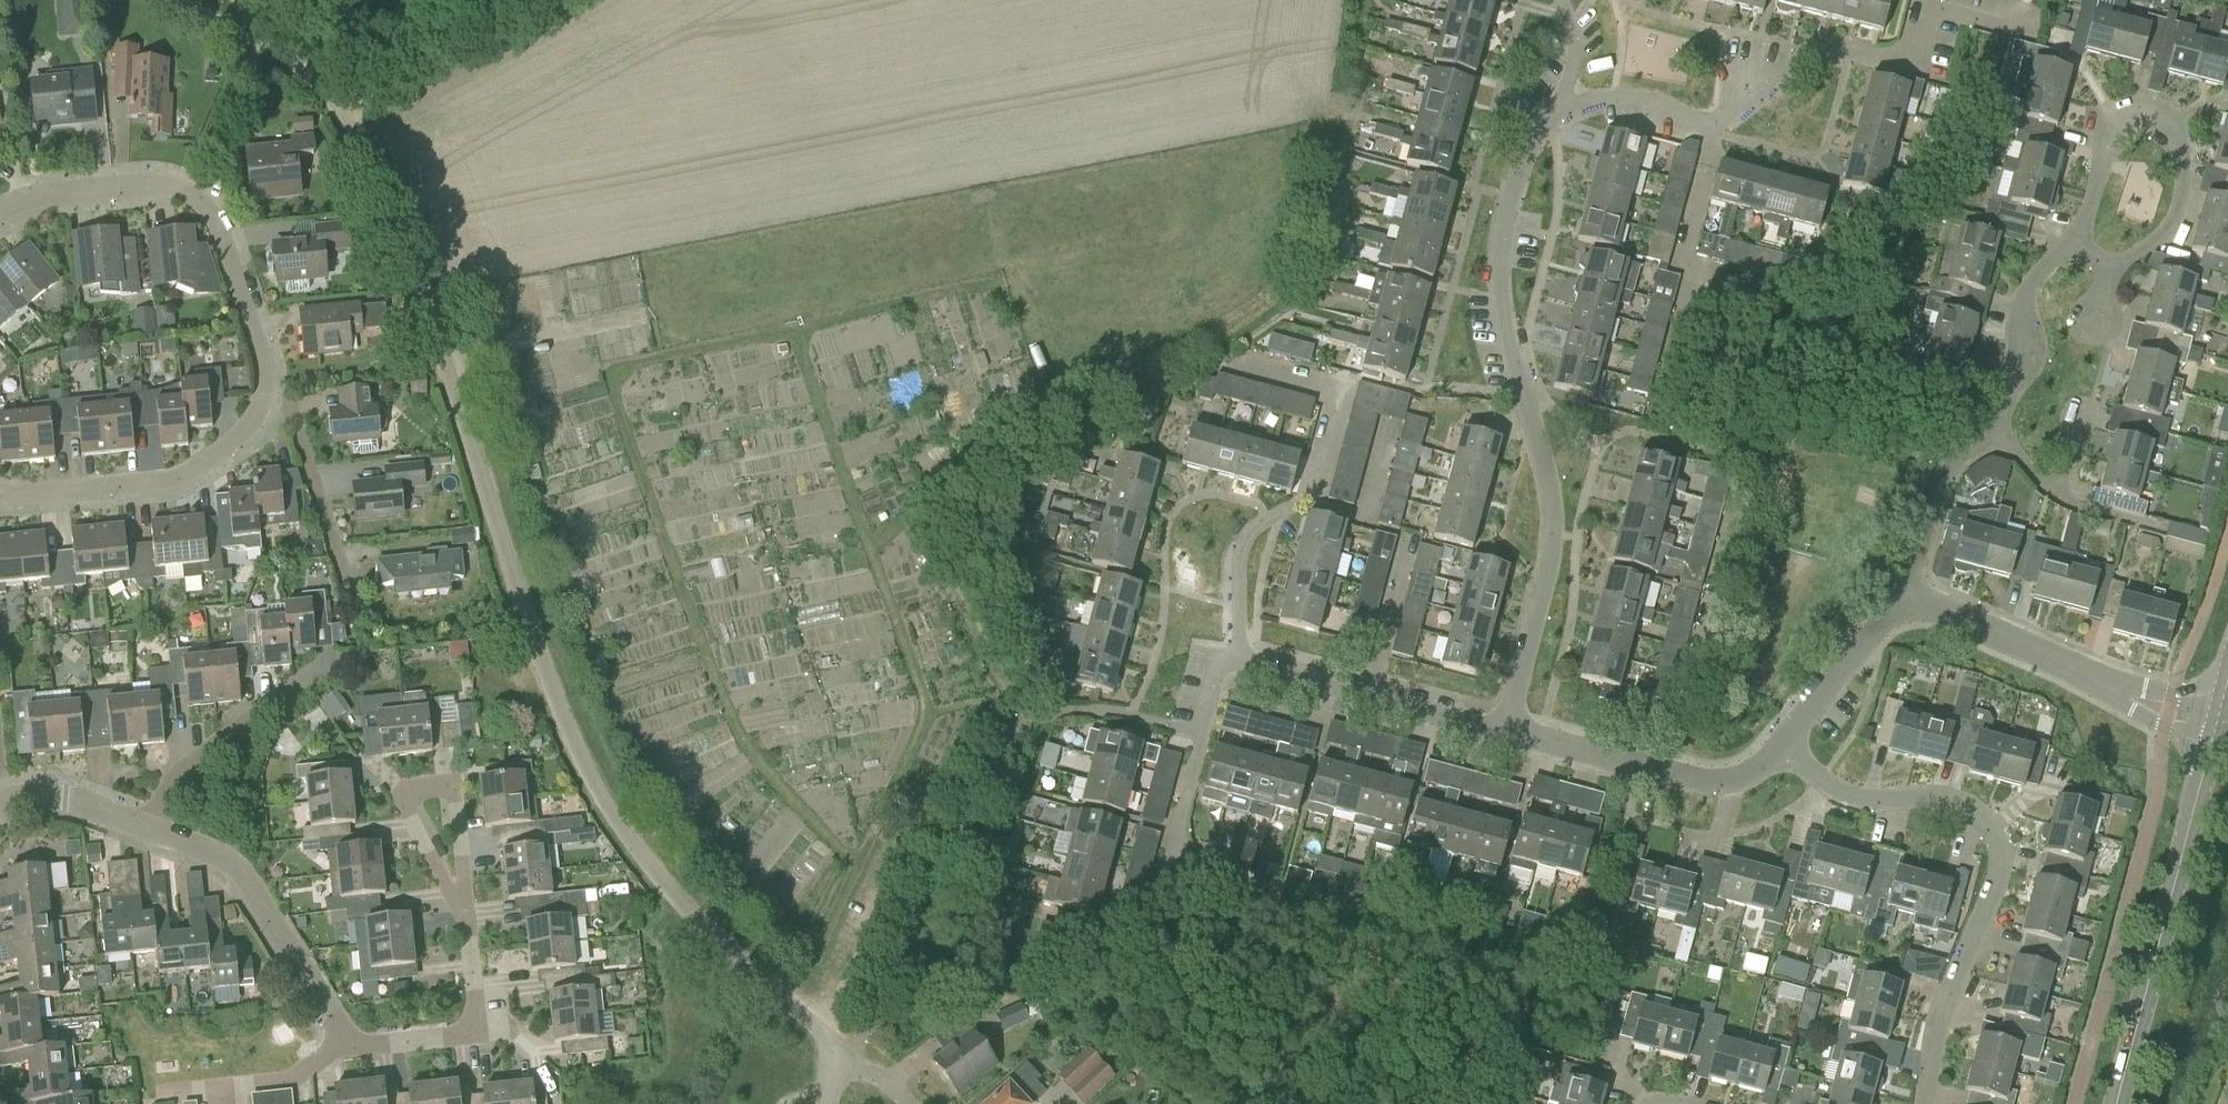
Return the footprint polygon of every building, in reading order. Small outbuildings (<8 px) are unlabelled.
[(89,0),(55,0),(59,39),(92,36),(89,0)] [(1435,15),(1488,29),(1494,6),(1490,5),(1491,0),(1451,0),(1446,17),(1435,14),(1435,15)] [(1734,8),(1737,0),(1709,0),(1708,2),(1734,8)] [(1734,8),(1762,15),(1766,0),(1737,0),(1734,8)] [(1774,5),(1777,5),(1776,9),(1778,14),(1787,16),(1791,14),(1792,10),(1801,12),(1805,0),(1775,0),(1774,5)] [(1828,20),(1834,0),(1805,0),(1801,12),(1828,20)] [(1855,27),(1863,0),(1834,0),(1828,20),(1855,27)] [(1855,27),(1882,34),(1892,0),(1863,0),(1855,27)] [(2111,58),(2126,3),(2116,0),(2115,0),(2110,19),(2094,14),(2097,3),(2087,0),(2083,0),(2074,33),(2088,37),(2084,51),(2111,58)] [(2143,52),(2156,55),(2166,21),(2165,21),(2147,16),(2144,28),(2122,22),(2127,3),(2126,3),(2111,58),(2139,66),(2143,52)] [(2194,81),(2222,88),(2221,92),(2227,94),(2227,51),(2216,47),(2226,10),(2214,6),(2209,24),(2194,81)] [(2166,73),(2194,81),(2209,24),(2198,21),(2195,31),(2179,26),(2179,25),(2173,23),(2176,14),(2168,12),(2165,21),(2166,21),(2156,55),(2170,59),(2166,73)] [(1435,15),(1433,22),(1444,25),(1440,40),(1482,51),(1488,29),(1435,15)] [(1401,35),(1414,38),(1416,29),(1387,21),(1386,25),(1402,30),(1401,35)] [(1384,30),(1401,35),(1402,30),(1386,25),(1384,30)] [(1414,38),(1427,42),(1428,42),(1429,37),(1430,33),(1416,29),(1414,38)] [(1427,42),(1427,44),(1438,47),(1434,63),(1475,75),(1482,51),(1440,40),(1429,37),(1428,42),(1427,42)] [(2012,85),(2064,99),(2071,71),(2056,67),(2060,54),(2014,42),(2010,55),(2022,58),(2014,85),(2012,85)] [(116,46),(114,100),(131,100),(130,118),(153,119),(153,135),(170,136),(172,98),(167,97),(168,63),(139,62),(139,47),(116,46)] [(1429,80),(1425,96),(1467,108),(1473,84),(1421,70),(1419,78),(1429,80)] [(33,83),(37,122),(50,121),(50,126),(95,121),(90,72),(51,76),(51,81),(33,83)] [(1871,78),(1863,105),(1903,115),(1907,100),(1919,104),(1924,83),(1897,76),(1895,84),(1871,78)] [(1385,91),(1399,94),(1402,84),(1387,81),(1385,91)] [(1402,84),(1399,94),(1413,98),(1416,88),(1402,84)] [(2018,131),(2038,137),(2052,140),(2039,137),(2042,123),(2056,127),(2064,99),(2012,85),(2009,94),(2013,100),(2022,102),(2018,117),(1995,110),(1991,124),(2018,131)] [(1425,96),(1419,118),(1461,130),(1467,108),(1425,96)] [(1863,105),(1856,132),(1895,142),(1903,115),(1863,105)] [(1932,107),(1929,122),(1941,125),(1941,126),(1952,129),(1956,113),(1932,107)] [(2220,140),(2227,143),(2227,113),(2220,140)] [(1413,141),(1455,153),(1461,130),(1419,118),(1413,141)] [(313,132),(312,119),(292,121),(294,134),(313,132)] [(1941,125),(1929,122),(1925,137),(1937,140),(1941,126),(1941,125)] [(1374,136),(1387,139),(1389,130),(1376,126),(1374,136)] [(1387,139),(1400,143),(1401,143),(1402,138),(1403,133),(1389,130),(1387,139)] [(2001,170),(2001,171),(2055,185),(2062,157),(2048,153),(2052,140),(2038,137),(2018,131),(2014,144),(2025,147),(2017,175),(2001,170)] [(1856,132),(1849,158),(1888,168),(1895,142),(1856,132)] [(1607,133),(1599,162),(1638,172),(1645,144),(1607,133)] [(316,155),(314,135),(290,138),(291,147),(248,151),(253,201),(301,196),(297,157),(316,155)] [(1400,143),(1399,145),(1411,149),(1406,165),(1449,176),(1455,153),(1413,141),(1402,138),(1401,143),(1400,143)] [(2223,186),(2227,187),(2227,143),(2220,140),(2212,169),(2227,173),(2223,186)] [(1675,151),(1668,180),(1689,186),(1697,157),(1675,151)] [(1888,168),(1849,158),(1842,186),(1881,196),(1888,168)] [(1593,162),(1589,177),(1594,179),(1592,187),(1631,198),(1638,172),(1599,162),(1598,164),(1593,162)] [(1696,255),(1724,263),(1729,241),(1737,209),(1738,210),(1748,171),(1721,163),(1710,202),(1726,207),(1717,238),(1702,234),(1696,255)] [(1775,178),(1748,171),(1738,210),(1764,217),(1775,178)] [(1947,208),(1947,209),(1988,220),(2011,227),(2012,222),(2029,227),(2032,218),(2044,221),(2046,213),(2047,213),(2047,212),(2051,213),(2054,212),(2057,201),(2055,198),(2052,197),(2055,185),(2001,171),(1990,212),(1986,211),(1984,218),(1947,208)] [(1928,179),(1914,175),(1910,189),(1923,193),(1928,179)] [(1408,199),(1408,200),(1451,211),(1457,188),(1415,176),(1410,192),(1399,189),(1398,192),(1397,197),(1408,199)] [(1801,185),(1775,178),(1764,217),(1780,221),(1777,233),(1787,236),(1790,224),(1791,224),(1801,185)] [(1668,180),(1661,206),(1682,212),(1689,186),(1668,180)] [(1369,195),(1382,199),(1385,189),(1371,185),(1369,195)] [(1829,192),(1801,185),(1791,224),(1819,231),(1829,192)] [(2198,224),(2227,231),(2227,187),(2223,186),(2220,199),(2206,195),(2198,224)] [(1592,187),(1585,215),(1624,225),(1631,198),(1592,187)] [(1397,196),(1397,197),(1398,192),(1385,189),(1382,199),(1396,202),(1397,196)] [(1408,200),(1402,222),(1445,234),(1451,211),(1408,200)] [(1661,206),(1653,233),(1675,238),(1682,212),(1661,206)] [(1962,227),(1955,255),(1991,265),(1999,237),(2007,239),(2011,227),(1988,220),(1947,209),(1943,222),(1962,227)] [(1624,225),(1585,215),(1577,241),(1616,251),(1624,225)] [(1400,230),(1396,245),(1438,257),(1445,234),(1402,222),(1402,223),(1393,220),(1391,227),(1400,230)] [(284,282),(285,292),(289,296),(306,294),(310,290),(309,280),(326,278),(323,253),(352,251),(349,222),(315,226),(317,241),(275,245),(279,283),(284,282)] [(2198,224),(2191,252),(2227,262),(2227,231),(2198,224)] [(1357,240),(1371,244),(1374,234),(1360,230),(1357,240)] [(1675,238),(1653,233),(1646,259),(1668,265),(1675,238)] [(81,286),(95,285),(121,296),(141,294),(135,239),(115,241),(115,234),(76,239),(81,286)] [(157,285),(195,281),(197,298),(219,296),(205,250),(192,252),(190,234),(152,238),(157,285)] [(1371,244),(1383,247),(1384,247),(1385,242),(1387,237),(1374,234),(1371,244)] [(1724,263),(1750,270),(1756,248),(1729,241),(1724,263)] [(1384,247),(1383,247),(1378,266),(1432,281),(1438,257),(1396,245),(1385,242),(1384,247)] [(0,270),(0,273),(26,306),(56,282),(28,248),(0,270)] [(1750,270),(1777,277),(1782,256),(1756,248),(1750,270)] [(1584,272),(1582,280),(1632,294),(1640,266),(1589,253),(1588,255),(1580,256),(1578,267),(1584,272)] [(1941,253),(1930,293),(1966,303),(1969,289),(1984,293),(1991,265),(1955,255),(1954,256),(1941,253)] [(1782,256),(1777,277),(1805,284),(1810,263),(1782,256)] [(2158,271),(2150,298),(2189,308),(2210,314),(2213,302),(2192,296),(2200,267),(2161,257),(2161,258),(2165,259),(2162,272),(2158,271)] [(1659,272),(1651,299),(1673,305),(1680,277),(1659,272)] [(0,273),(0,327),(26,306),(0,273)] [(1372,293),(1370,298),(1423,313),(1430,289),(1388,277),(1376,274),(1371,293),(1372,293)] [(2204,277),(2203,295),(2220,296),(2221,278),(2204,277)] [(1577,297),(1574,308),(1614,319),(1618,303),(1629,306),(1632,294),(1582,280),(1581,283),(1576,284),(1574,294),(1577,297)] [(1703,308),(1718,312),(1724,288),(1710,285),(1703,308)] [(1342,296),(1355,299),(1358,290),(1345,286),(1342,296)] [(1358,290),(1355,299),(1369,303),(1370,298),(1372,293),(1371,293),(1358,290)] [(1938,316),(1933,338),(1969,347),(1977,320),(1962,316),(1966,303),(1930,293),(1924,312),(1938,316)] [(1369,303),(1368,306),(1379,309),(1375,324),(1417,335),(1423,313),(1370,298),(1369,303)] [(2157,331),(2154,344),(2201,356),(2203,350),(2190,347),(2192,340),(2181,337),(2189,308),(2150,298),(2143,327),(2157,331)] [(1651,299),(1644,327),(1665,332),(1673,305),(1651,299)] [(330,322),(301,325),(305,356),(351,351),(349,337),(364,335),(361,302),(328,305),(330,322)] [(173,308),(156,310),(158,336),(176,334),(173,308)] [(1574,308),(1567,335),(1607,345),(1614,319),(1574,308)] [(134,325),(129,326),(131,339),(157,336),(154,310),(133,312),(134,325)] [(390,317),(392,333),(409,330),(407,314),(390,317)] [(1320,344),(1323,331),(1281,320),(1278,332),(1320,344)] [(1369,346),(1369,347),(1411,359),(1417,335),(1375,324),(1369,346)] [(1644,327),(1637,353),(1658,358),(1665,332),(1644,327)] [(1329,341),(1343,345),(1346,335),(1332,332),(1329,341)] [(1316,360),(1319,343),(1274,335),(1271,352),(1316,360)] [(1343,345),(1357,348),(1358,343),(1359,339),(1346,335),(1343,345)] [(1567,335),(1560,361),(1600,372),(1607,345),(1567,335)] [(1933,338),(1922,335),(1918,346),(1929,349),(1925,365),(1915,363),(1912,377),(1943,385),(1947,371),(1962,375),(1969,347),(1933,338)] [(1357,348),(1356,351),(1367,354),(1363,371),(1405,382),(1411,359),(1369,347),(1369,346),(1358,343),(1357,348)] [(2136,353),(2129,381),(2180,394),(2183,383),(2169,380),(2174,363),(2185,366),(2186,362),(2198,366),(2201,356),(2154,344),(2150,357),(2136,353)] [(80,349),(81,363),(98,361),(96,347),(80,349)] [(1637,353),(1629,380),(1651,386),(1658,358),(1637,353)] [(1600,372),(1560,361),(1553,388),(1593,399),(1600,372)] [(194,382),(180,383),(181,399),(183,399),(186,431),(212,428),(209,400),(223,399),(220,371),(193,373),(194,382)] [(1213,396),(1229,400),(1235,379),(1218,374),(1216,380),(1205,378),(1199,399),(1211,402),(1213,396)] [(410,376),(412,400),(428,399),(426,375),(410,376)] [(1229,400),(1256,407),(1262,386),(1235,379),(1229,400)] [(1629,380),(1626,391),(1648,397),(1651,386),(1629,380)] [(2136,413),(2133,426),(2170,436),(2172,427),(2168,426),(2169,422),(2159,419),(2163,402),(2177,406),(2180,394),(2129,381),(2121,409),(2136,413)] [(156,392),(143,393),(146,428),(159,427),(161,449),(188,447),(186,431),(183,399),(181,399),(180,383),(156,392)] [(1359,383),(1356,396),(1382,403),(1385,390),(1359,383)] [(1256,407),(1283,414),(1289,393),(1262,386),(1256,407)] [(387,428),(386,419),(380,414),(378,415),(378,406),(374,406),(372,388),(337,391),(339,414),(331,414),(334,443),(352,441),(354,456),(378,454),(377,439),(378,439),(377,433),(383,433),(387,428)] [(1382,403),(1378,416),(1391,419),(1398,393),(1385,390),(1382,403)] [(143,393),(104,397),(109,455),(134,453),(132,430),(146,428),(143,393)] [(1289,393),(1283,414),(1310,422),(1316,400),(1289,393)] [(1398,393),(1391,419),(1404,423),(1411,397),(1398,393)] [(1356,396),(1352,409),(1378,416),(1382,403),(1356,396)] [(104,397),(64,401),(67,437),(81,435),(83,458),(109,455),(104,397)] [(37,414),(24,415),(28,463),(56,460),(53,438),(67,437),(64,401),(36,404),(37,414)] [(1352,409),(1349,422),(1374,430),(1378,416),(1352,409)] [(24,415),(0,418),(0,460),(1,466),(28,463),(24,415)] [(1407,415),(1399,443),(1421,449),(1428,421),(1407,415)] [(1349,422),(1345,435),(1371,442),(1374,430),(1349,422)] [(2115,436),(2107,463),(2159,477),(2144,473),(2152,445),(2163,448),(2164,444),(2168,445),(2170,436),(2133,426),(2129,440),(2115,436)] [(1182,466),(1210,473),(1220,435),(1192,427),(1182,466)] [(1462,430),(1455,458),(1494,468),(1501,441),(1462,430)] [(1210,473),(1236,480),(1247,442),(1220,435),(1210,473)] [(1345,435),(1342,448),(1368,454),(1371,442),(1345,435)] [(1236,480),(1263,487),(1274,449),(1247,442),(1236,480)] [(1399,443),(1392,470),(1414,476),(1421,449),(1399,443)] [(1342,448),(1338,460),(1364,467),(1368,454),(1342,448)] [(1274,449),(1263,487),(1290,495),(1300,456),(1274,449)] [(429,456),(431,467),(451,465),(450,454),(429,456)] [(1069,455),(1066,470),(1073,472),(1079,473),(1083,459),(1069,455)] [(1640,455),(1633,482),(1684,495),(1687,485),(1676,482),(1680,465),(1640,455)] [(1114,483),(1113,483),(1153,494),(1160,467),(1121,456),(1117,472),(1101,468),(1098,479),(1114,483)] [(1455,458),(1448,485),(1487,495),(1494,468),(1455,458)] [(1338,460),(1335,473),(1361,480),(1364,467),(1338,460)] [(384,467),(385,483),(354,486),(358,519),(402,514),(399,490),(426,487),(423,463),(384,467)] [(2159,477),(2107,463),(2100,491),(2115,495),(2111,508),(2145,517),(2149,504),(2137,501),(2141,484),(2156,488),(2159,477)] [(1073,472),(1066,470),(1060,469),(1056,484),(1069,487),(1073,472)] [(1392,470),(1385,497),(1407,502),(1414,476),(1392,470)] [(253,475),(254,490),(255,490),(258,518),(259,530),(298,526),(295,493),(283,494),(280,472),(253,475)] [(1709,472),(1702,500),(1723,506),(1731,478),(1709,472)] [(1335,473),(1332,485),(1358,492),(1361,480),(1335,473)] [(1633,482),(1626,509),(1665,520),(1673,493),(1684,496),(1684,495),(1633,482)] [(1113,483),(1106,511),(1145,522),(1153,494),(1113,483)] [(1358,492),(1332,485),(1328,500),(1354,506),(1358,492)] [(1448,485),(1441,511),(1480,521),(1487,495),(1448,485)] [(217,519),(219,537),(220,550),(221,550),(242,547),(247,551),(260,550),(258,530),(259,530),(258,518),(255,490),(254,490),(228,493),(230,514),(217,515),(217,519)] [(1407,502),(1385,497),(1378,524),(1399,530),(1407,502)] [(1702,500),(1695,528),(1716,533),(1723,506),(1702,500)] [(2013,565),(2026,568),(2035,535),(2035,534),(2022,531),(2019,541),(2004,538),(2011,511),(1999,508),(1997,513),(1981,572),(2009,579),(2013,565)] [(1626,509),(1618,536),(1670,549),(1673,538),(1661,534),(1665,520),(1626,509)] [(1099,536),(1099,538),(1138,548),(1145,522),(1106,511),(1102,526),(1093,523),(1090,534),(1099,536)] [(1480,521),(1441,511),(1434,539),(1473,549),(1480,521)] [(1969,569),(1981,572),(1997,513),(1993,512),(1965,515),(1953,512),(1941,556),(1954,560),(1953,564),(1954,565),(1953,569),(1956,572),(1964,574),(1968,573),(1969,569)] [(1048,514),(1045,523),(1058,527),(1066,529),(1069,520),(1048,514)] [(1308,515),(1301,542),(1340,552),(1340,551),(1348,553),(1351,542),(1343,540),(1347,525),(1308,515)] [(203,518),(177,521),(182,568),(183,568),(184,580),(201,578),(201,574),(214,572),(215,584),(233,582),(231,570),(223,571),(221,550),(220,550),(219,537),(217,519),(203,520),(203,518)] [(152,544),(140,545),(144,591),(154,590),(153,579),(165,578),(164,570),(182,568),(177,521),(150,524),(152,544)] [(1058,527),(1045,523),(1041,538),(1055,541),(1058,527)] [(2167,539),(2201,547),(2204,533),(2170,524),(2167,539)] [(124,526),(97,529),(102,575),(103,575),(104,591),(108,590),(122,582),(134,581),(141,592),(144,591),(140,545),(126,547),(124,526)] [(2033,599),(2060,606),(2073,556),(2062,553),(2058,566),(2043,562),(2051,529),(2038,526),(2035,534),(2035,535),(2026,568),(2023,581),(2036,585),(2033,599)] [(1695,528),(1687,554),(1709,560),(1716,533),(1695,528)] [(60,553),(63,588),(64,588),(66,603),(72,602),(74,597),(73,587),(86,586),(85,577),(102,575),(97,529),(71,532),(73,552),(60,553)] [(474,529),(450,532),(452,547),(476,544),(474,529)] [(1375,532),(1368,560),(1389,565),(1397,538),(1375,532)] [(42,590),(63,588),(60,553),(47,554),(44,534),(19,536),(23,584),(42,582),(42,590)] [(23,584),(19,536),(0,538),(0,595),(6,595),(5,586),(23,584)] [(1670,549),(1618,536),(1611,563),(1658,575),(1662,558),(1667,560),(1670,549)] [(1138,548),(1099,538),(1092,565),(1131,575),(1138,548)] [(1301,542),(1294,569),(1333,579),(1340,552),(1301,542)] [(1420,545),(1413,573),(1435,579),(1442,551),(1420,545)] [(394,587),(395,598),(409,597),(408,586),(463,580),(460,552),(447,554),(446,549),(427,551),(427,556),(376,561),(379,588),(394,587)] [(1680,581),(1679,585),(1701,591),(1709,560),(1687,554),(1680,581)] [(2100,621),(2102,615),(2114,569),(2101,566),(2098,576),(2082,572),(2086,560),(2073,556),(2060,606),(2088,614),(2087,618),(2100,621)] [(1470,558),(1463,586),(1502,596),(1509,569),(1470,558)] [(1368,560),(1361,586),(1382,592),(1389,565),(1368,560)] [(1290,584),(1287,595),(1326,606),(1334,608),(1341,582),(1333,580),(1333,579),(1294,569),(1293,572),(1290,571),(1287,583),(1290,584)] [(2111,634),(2139,641),(2149,603),(2121,596),(2124,585),(2112,581),(2115,569),(2114,569),(2102,615),(2115,619),(2111,634)] [(1609,571),(1601,599),(1653,613),(1653,612),(1641,609),(1648,582),(1609,571)] [(1413,573),(1406,600),(1427,606),(1435,579),(1413,573)] [(1045,575),(1041,590),(1054,593),(1058,578),(1045,575)] [(1103,576),(1095,604),(1134,615),(1142,587),(1103,576)] [(1678,589),(1670,617),(1692,623),(1701,591),(1679,585),(1678,589)] [(1361,586),(1354,613),(1375,619),(1382,592),(1361,586)] [(1463,586),(1455,613),(1495,623),(1502,596),(1463,586)] [(1054,593),(1041,590),(1037,604),(1050,607),(1054,593)] [(2149,603),(2139,641),(2167,648),(2177,610),(2161,606),(2165,593),(2153,590),(2150,603),(2149,603)] [(303,604),(285,606),(290,651),(315,649),(313,628),(328,626),(324,594),(302,596),(303,604)] [(1326,606),(1287,595),(1280,623),(1318,633),(1326,606)] [(1601,599),(1594,626),(1634,637),(1638,620),(1651,624),(1653,613),(1601,599)] [(1406,600),(1398,627),(1420,632),(1427,606),(1406,600)] [(1095,604),(1088,631),(1127,641),(1134,615),(1095,604)] [(268,611),(246,614),(249,648),(261,647),(264,669),(290,666),(289,651),(290,651),(285,606),(284,606),(286,619),(269,621),(268,611)] [(1375,619),(1354,613),(1346,641),(1368,646),(1375,619)] [(1455,613),(1448,640),(1487,650),(1495,623),(1455,613)] [(225,656),(210,657),(214,704),(240,701),(238,680),(252,679),(249,648),(246,614),(245,614),(248,644),(224,646),(225,656)] [(1670,617),(1663,644),(1685,650),(1692,623),(1670,617)] [(1594,626),(1587,652),(1627,663),(1634,637),(1594,626)] [(1420,632),(1398,627),(1391,653),(1413,659),(1420,632)] [(1031,628),(1028,644),(1044,648),(1044,647),(1040,646),(1044,631),(1031,628)] [(1088,631),(1081,658),(1119,669),(1127,641),(1088,631)] [(167,641),(172,685),(173,685),(173,686),(186,685),(188,707),(214,704),(210,657),(193,659),(192,650),(178,651),(177,640),(167,641)] [(1487,650),(1448,640),(1445,653),(1438,651),(1436,661),(1442,663),(1441,667),(1480,677),(1487,650)] [(1044,648),(1028,644),(1025,654),(1031,655),(1030,660),(1041,662),(1044,648)] [(1663,644),(1656,671),(1678,677),(1685,650),(1663,644)] [(1627,663),(1587,652),(1580,679),(1603,685),(1599,700),(1626,707),(1630,691),(1620,689),(1627,663)] [(1119,669),(1081,658),(1074,685),(1112,695),(1119,669)] [(1678,677),(1656,671),(1649,697),(1671,703),(1678,677)] [(1944,763),(1956,766),(1968,722),(1967,722),(1978,680),(1963,676),(1952,718),(1945,716),(1942,726),(1925,722),(1914,760),(1942,768),(1944,763)] [(152,697),(133,699),(138,746),(165,743),(163,721),(176,720),(173,686),(173,685),(172,685),(151,687),(152,697)] [(115,691),(93,693),(96,728),(109,727),(111,749),(138,746),(133,699),(115,701),(115,691)] [(58,754),(54,707),(35,709),(34,693),(12,695),(16,736),(29,735),(31,757),(58,754)] [(72,705),(54,707),(58,754),(85,752),(83,729),(96,728),(93,693),(71,696),(72,705)] [(338,693),(323,701),(335,722),(349,713),(338,693)] [(427,694),(402,696),(408,756),(433,753),(430,729),(443,727),(440,699),(427,701),(427,694)] [(408,756),(402,696),(403,712),(380,714),(379,705),(366,707),(368,724),(381,723),(384,758),(408,756)] [(1887,753),(1914,760),(1925,722),(1901,715),(1904,706),(1887,702),(1876,745),(1888,748),(1887,753)] [(1995,782),(2006,743),(1988,738),(1992,722),(1986,721),(1988,714),(1973,710),(1970,723),(1968,722),(1956,766),(1968,769),(1967,774),(1995,782)] [(1236,734),(1245,736),(1250,714),(1242,712),(1236,734)] [(1250,714),(1245,736),(1254,738),(1260,717),(1250,714)] [(473,722),(459,723),(461,750),(476,748),(473,722)] [(1287,724),(1281,746),(1291,748),(1296,727),(1287,724)] [(1291,748),(1274,810),(1297,816),(1309,774),(1299,771),(1304,752),(1300,751),(1306,729),(1296,727),(1291,748)] [(1346,727),(1340,748),(1348,750),(1349,750),(1355,729),(1346,727)] [(1355,729),(1349,750),(1359,753),(1364,732),(1355,729)] [(1090,731),(1084,755),(1137,770),(1139,762),(1156,766),(1160,750),(1090,731)] [(2006,743),(1995,782),(2023,789),(2024,784),(2037,788),(2049,743),(2025,737),(2022,747),(2006,743)] [(1391,739),(1386,759),(1394,762),(1395,762),(1401,741),(1391,739)] [(1390,782),(1378,824),(1402,831),(1414,788),(1407,786),(1407,783),(1402,782),(1407,765),(1404,764),(1410,744),(1401,741),(1395,762),(1390,782)] [(1057,767),(1063,746),(1049,742),(1044,763),(1057,767)] [(1262,761),(1251,804),(1274,810),(1291,748),(1281,746),(1277,758),(1264,755),(1262,761)] [(1205,791),(1229,797),(1240,755),(1216,749),(1205,791)] [(1344,769),(1333,812),(1354,818),(1356,818),(1367,776),(1356,773),(1361,753),(1359,753),(1349,750),(1348,750),(1343,769),(1344,769)] [(1182,756),(1161,751),(1158,760),(1179,766),(1182,756)] [(1095,758),(1089,781),(1131,792),(1137,770),(1084,755),(1095,758)] [(1229,797),(1251,804),(1262,761),(1240,755),(1229,797)] [(306,779),(308,804),(353,800),(351,774),(343,775),(342,763),(296,767),(297,780),(306,779)] [(1309,806),(1308,812),(1330,818),(1332,812),(1333,812),(1344,769),(1343,769),(1321,763),(1309,806)] [(1438,788),(1447,790),(1453,769),(1444,767),(1438,788)] [(1452,858),(1453,858),(1464,816),(1460,815),(1461,811),(1455,810),(1459,793),(1457,793),(1463,772),(1453,769),(1447,790),(1442,810),(1428,862),(1450,868),(1452,858)] [(480,780),(483,805),(535,799),(535,798),(527,799),(525,775),(480,780)] [(1354,818),(1352,825),(1354,826),(1374,831),(1375,831),(1376,832),(1378,824),(1390,782),(1389,781),(1367,776),(1356,818),(1354,818)] [(1489,779),(1483,800),(1493,803),(1499,781),(1489,779)] [(1131,792),(1089,781),(1082,805),(1125,816),(1131,792)] [(1499,781),(1493,803),(1502,805),(1508,784),(1499,781)] [(1535,866),(1536,866),(1559,784),(1550,781),(1544,802),(1552,804),(1546,824),(1524,818),(1510,868),(1532,874),(1535,866)] [(1536,866),(1559,873),(1571,831),(1560,828),(1565,808),(1563,807),(1568,786),(1559,784),(1536,866)] [(2058,798),(2050,826),(2088,836),(2093,817),(2104,819),(2110,797),(2065,785),(2062,799),(2058,798)] [(1151,787),(1148,797),(1169,802),(1172,792),(1151,787)] [(1605,796),(1595,793),(1590,815),(1599,817),(1605,796)] [(1169,802),(1148,797),(1146,806),(1167,811),(1169,802)] [(528,837),(554,835),(554,834),(546,834),(545,823),(537,823),(535,799),(483,805),(485,829),(521,825),(522,838),(528,837)] [(303,829),(304,840),(322,838),(320,827),(356,824),(353,800),(308,804),(311,828),(303,829)] [(1427,862),(1428,862),(1442,810),(1418,804),(1407,846),(1430,852),(1427,862)] [(1081,813),(1074,837),(1116,848),(1123,824),(1081,813)] [(1453,858),(1476,864),(1488,822),(1464,816),(1453,858)] [(1571,831),(1559,873),(1582,879),(1594,837),(1597,838),(1601,821),(1587,817),(1582,834),(1571,831)] [(581,822),(572,823),(573,832),(576,831),(582,831),(581,822)] [(1488,822),(1476,864),(1500,871),(1511,829),(1488,822)] [(2056,857),(2052,870),(2087,879),(2094,855),(2084,852),(2088,836),(2050,826),(2050,827),(2046,826),(2043,829),(2041,837),(2042,841),(2046,842),(2043,853),(2056,857)] [(593,830),(582,831),(576,831),(577,845),(595,843),(593,830)] [(503,852),(506,877),(551,873),(548,847),(556,847),(554,835),(528,837),(529,849),(503,852)] [(327,852),(330,876),(383,870),(381,846),(345,849),(344,837),(322,839),(322,838),(304,840),(305,842),(319,840),(320,852),(327,852)] [(1074,837),(1068,859),(1110,870),(1116,848),(1074,837)] [(1136,843),(1134,853),(1154,858),(1157,849),(1136,843)] [(1638,907),(1657,912),(1668,873),(1640,865),(1645,849),(1630,845),(1613,910),(1635,916),(1638,907)] [(1794,884),(1793,884),(1791,893),(1811,898),(1814,889),(1833,894),(1843,855),(1816,848),(1815,852),(1802,849),(1794,884)] [(1154,858),(1134,853),(1131,862),(1152,868),(1154,858)] [(49,894),(49,892),(69,890),(66,865),(45,867),(45,859),(38,855),(31,855),(26,861),(27,869),(10,870),(11,882),(0,884),(0,898),(49,894)] [(1871,863),(1843,855),(1833,894),(1853,900),(1848,917),(1869,923),(1876,897),(1863,893),(1871,863)] [(1068,859),(1062,882),(1104,893),(1110,870),(1068,859)] [(1725,865),(1714,862),(1707,888),(1703,906),(1722,911),(1724,902),(1744,907),(1755,867),(1727,860),(1725,865)] [(1783,875),(1755,867),(1744,907),(1763,912),(1761,921),(1782,927),(1791,893),(1793,884),(1781,880),(1783,875)] [(347,912),(374,909),(351,911),(350,899),(385,895),(383,870),(330,876),(332,900),(326,901),(327,913),(347,912)] [(1888,900),(1876,897),(1869,923),(1891,929),(1895,912),(1914,916),(1911,925),(1924,877),(1896,870),(1888,900)] [(2037,878),(2029,906),(2067,917),(2072,898),(2082,901),(2087,879),(2052,870),(2049,882),(2037,878)] [(535,911),(545,910),(602,904),(602,903),(597,904),(596,892),(553,896),(551,873),(506,877),(508,901),(533,898),(535,911)] [(1668,873),(1657,912),(1676,917),(1673,926),(1682,929),(1694,932),(1701,905),(1703,906),(1707,888),(1692,884),(1693,879),(1668,873)] [(1951,885),(1924,877),(1911,925),(1952,936),(1963,893),(1950,889),(1951,885)] [(1342,900),(1357,904),(1362,885),(1347,881),(1342,900)] [(1104,893),(1062,882),(1056,906),(1098,917),(1104,893)] [(131,954),(156,952),(152,915),(141,916),(138,886),(123,887),(131,954)] [(107,957),(131,954),(123,887),(110,889),(113,919),(103,920),(107,957)] [(1124,889),(1121,898),(1143,903),(1145,894),(1124,889)] [(15,922),(51,918),(49,894),(0,898),(0,912),(14,911),(15,922)] [(1143,903),(1121,898),(1119,906),(1140,912),(1143,903)] [(184,972),(210,970),(205,922),(202,900),(187,901),(191,934),(180,935),(184,972)] [(158,975),(184,972),(180,935),(169,936),(165,904),(151,905),(152,915),(156,952),(158,975)] [(527,924),(529,948),(574,944),(571,919),(588,918),(588,921),(596,918),(601,912),(602,904),(545,910),(546,922),(527,924)] [(2025,934),(2021,948),(2065,959),(2083,963),(2088,944),(2071,939),(2072,936),(2063,933),(2067,917),(2029,906),(2022,934),(2025,934)] [(370,946),(413,942),(411,918),(375,921),(374,909),(347,912),(348,923),(354,922),(357,947),(370,946)] [(54,944),(51,918),(15,922),(16,933),(0,935),(0,949),(54,944)] [(205,922),(210,970),(213,1000),(219,999),(218,991),(253,987),(250,960),(235,961),(234,952),(223,953),(219,920),(205,922)] [(1053,951),(1064,954),(1073,956),(1073,953),(1079,932),(1060,927),(1053,951)] [(413,942),(370,946),(372,970),(362,971),(363,983),(411,978),(410,967),(416,966),(413,942)] [(19,973),(64,969),(64,964),(56,964),(54,944),(0,949),(0,964),(18,962),(19,973)] [(578,980),(614,977),(614,975),(600,977),(599,969),(585,971),(585,967),(576,968),(574,944),(529,948),(532,973),(567,969),(568,981),(578,980)] [(2015,959),(2008,987),(2046,997),(2051,979),(2059,981),(2065,959),(2021,948),(2018,960),(2015,959)] [(1637,949),(1621,950),(1621,955),(1610,956),(1611,966),(1622,965),(1622,967),(1638,966),(1637,949)] [(1688,952),(1676,949),(1673,961),(1685,964),(1688,952)] [(1918,950),(1913,973),(1945,980),(1951,957),(1918,950)] [(1861,985),(1855,1004),(1894,1014),(1902,987),(1898,985),(1901,973),(1857,960),(1851,982),(1861,985)] [(38,998),(59,996),(57,975),(65,975),(64,969),(19,973),(21,984),(0,987),(0,1002),(38,998)] [(550,995),(552,1020),(596,1015),(594,991),(615,989),(614,977),(578,980),(579,992),(550,995)] [(1806,1002),(1810,989),(1792,984),(1788,997),(1806,1002)] [(2004,1015),(2001,1028),(2031,1036),(2044,1040),(2050,1017),(2041,1014),(2046,997),(2008,987),(2000,1014),(2004,1015)] [(1598,1015),(1613,1019),(1620,993),(1605,989),(1598,1015)] [(1632,1046),(1659,1053),(1669,1015),(1650,1010),(1653,1000),(1631,994),(1620,1038),(1633,1041),(1632,1046)] [(1813,1023),(1822,998),(1813,995),(1804,1019),(1813,1023)] [(3,1027),(40,1024),(38,998),(0,1002),(0,1017),(2,1017),(3,1027)] [(1023,1007),(1022,1005),(996,1016),(1003,1034),(1029,1023),(1028,1020),(1038,1016),(1041,1023),(1058,1015),(1043,998),(1023,1007)] [(1842,1020),(1836,1042),(1857,1047),(1860,1034),(1887,1041),(1894,1014),(1855,1004),(1850,1023),(1842,1020)] [(1688,1057),(1700,1060),(1709,1029),(1713,1015),(1691,1010),(1688,1020),(1669,1015),(1659,1053),(1687,1060),(1688,1057)] [(596,1015),(552,1020),(555,1044),(561,1044),(562,1056),(609,1052),(608,1039),(599,1040),(596,1015)] [(1033,1028),(1038,1041),(1056,1034),(1051,1021),(1033,1028)] [(43,1050),(43,1049),(40,1024),(3,1027),(5,1040),(0,1040),(0,1054),(43,1050)] [(1981,1036),(1973,1063),(2010,1073),(2015,1057),(2025,1059),(2031,1036),(2001,1028),(1997,1041),(1981,1036)] [(1709,1080),(1736,1087),(1746,1048),(1728,1043),(1730,1034),(1709,1029),(1700,1060),(1697,1072),(1710,1075),(1709,1080)] [(972,1034),(934,1063),(959,1096),(997,1068),(972,1034)] [(2047,1053),(2070,1058),(2073,1043),(2050,1038),(2047,1053)] [(1839,1065),(1834,1084),(1872,1094),(1873,1092),(1876,1093),(1880,1092),(1882,1081),(1880,1078),(1877,1077),(1880,1066),(1853,1059),(1857,1047),(1836,1042),(1830,1062),(1839,1065)] [(1746,1048),(1736,1087),(1764,1094),(1765,1091),(1777,1095),(1789,1050),(1767,1044),(1765,1053),(1746,1048)] [(31,1076),(76,1071),(75,1069),(67,1069),(65,1047),(43,1049),(43,1050),(0,1054),(0,1068),(30,1065),(31,1076)] [(1082,1103),(1086,1103),(1115,1077),(1088,1049),(1057,1078),(1082,1103)] [(1004,1084),(1008,1089),(992,1103),(1035,1103),(1046,1093),(1037,1083),(1041,1079),(1027,1063),(1004,1084)] [(1560,1103),(1602,1103),(1606,1089),(1602,1088),(1605,1075),(1561,1063),(1555,1085),(1565,1088),(1560,1103)] [(1966,1103),(2013,1103),(2016,1092),(2006,1090),(2010,1073),(1973,1063),(1966,1091),(1969,1092),(1966,1103)] [(2035,1080),(2056,1086),(2059,1087),(2064,1069),(2060,1068),(2049,1065),(2045,1078),(2036,1075),(2035,1080)] [(24,1103),(70,1099),(68,1076),(76,1076),(76,1071),(31,1076),(32,1087),(0,1090),(0,1093),(1,1103),(19,1103),(24,1103)] [(384,1082),(360,1085),(362,1103),(386,1103),(384,1082)] [(458,1083),(433,1086),(435,1103),(460,1103),(458,1083)] [(1834,1084),(1829,1103),(1819,1101),(1818,1103),(1871,1103),(1870,1103),(1872,1094),(1834,1084)] [(360,1085),(335,1087),(335,1093),(323,1095),(324,1103),(362,1103),(360,1085)] [(510,1103),(548,1103),(546,1089),(533,1090),(533,1085),(508,1088),(510,1103)] [(433,1086),(408,1089),(410,1103),(435,1103),(433,1086)] [(508,1088),(484,1090),(485,1103),(510,1103),(508,1088)]
